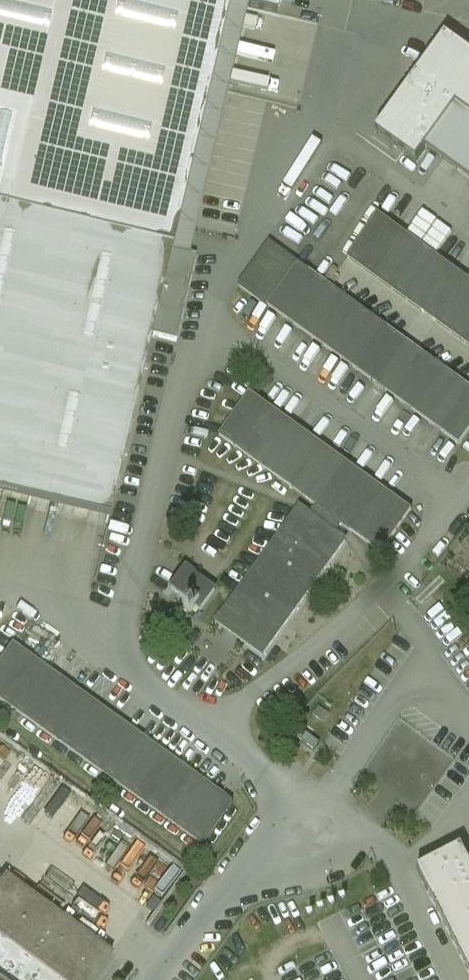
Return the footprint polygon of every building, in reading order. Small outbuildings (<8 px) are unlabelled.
[(111,527),(234,0),(0,0),(0,501),(111,527)] [(449,27),(376,125),(419,157),(427,146),(468,177),(468,42),(449,27)] [(378,214),(348,258),(468,346),(468,280),(378,214)] [(267,242),(238,285),(460,443),(468,429),(468,388),(267,242)] [(408,508),(246,394),(217,436),(314,504),(341,523),(378,549),(408,508)] [(341,523),(314,504),(308,515),(335,534),(341,523)] [(308,515),(297,507),(214,621),(262,655),(345,541),(335,534),(308,515)] [(215,588),(183,564),(165,588),(186,601),(181,608),(191,615),(195,608),(200,611),(215,588)] [(10,645),(0,659),(0,703),(199,845),(232,802),(10,645)] [(468,837),(420,861),(468,959),(468,838),(468,837)] [(120,963),(10,885),(0,899),(0,979),(108,979),(120,963)]
